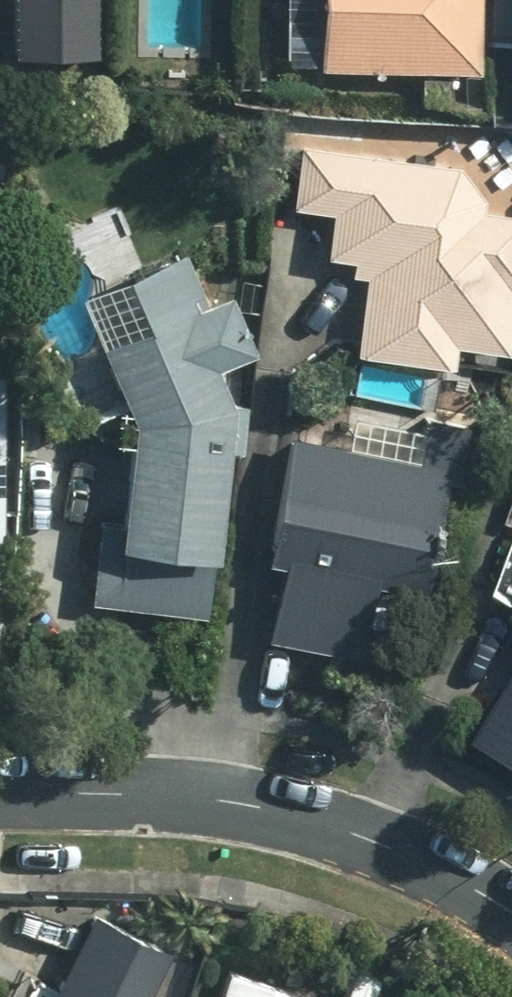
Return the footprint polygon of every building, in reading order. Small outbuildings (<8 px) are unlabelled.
[(326,61),(483,63),(484,0),(327,0),(326,61)] [(303,138),(295,201),(338,207),(332,249),(359,253),(357,270),(370,271),(360,347),(456,361),(459,338),(511,346),(511,208),(461,201),(467,161),(303,138)] [(270,346),(239,277),(217,287),(195,238),(82,288),(136,407),(127,538),(230,544),(240,393),(228,365),(270,346)] [(9,541),(7,371),(0,371),(0,541),(9,541)] [(455,460),(296,431),(274,550),(296,554),(281,635),(374,652),(389,569),(434,577),(455,460)] [(479,718),(511,738),(511,665),(479,718)] [(175,946),(94,902),(55,975),(81,989),(77,996),(147,996),(175,946)] [(303,988),(233,966),(225,989),(216,986),(213,996),(301,996),(303,988)]
